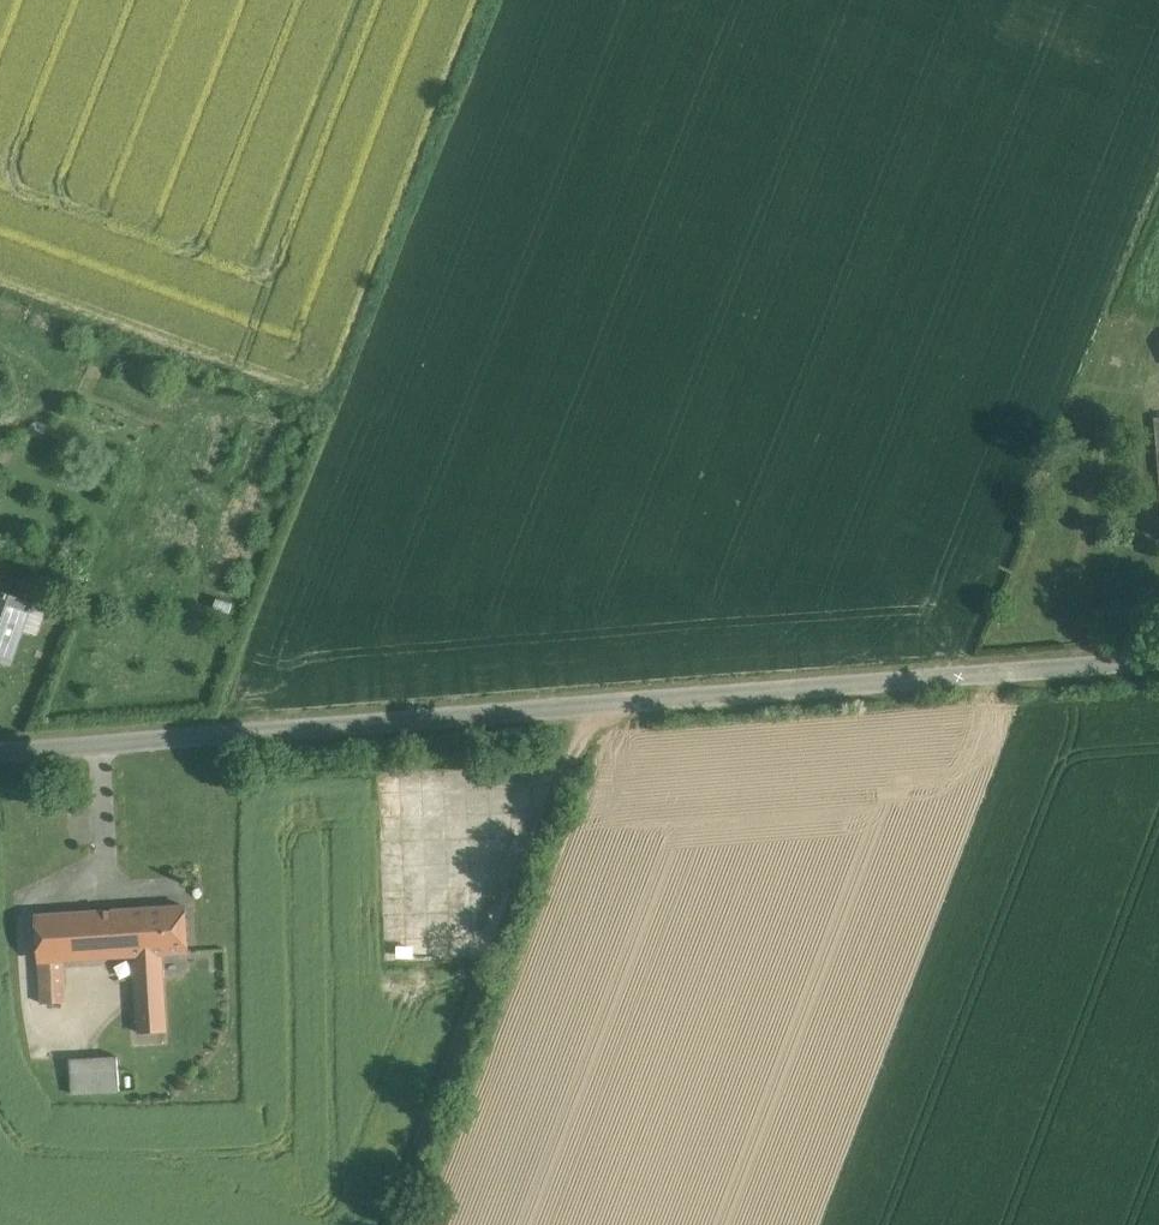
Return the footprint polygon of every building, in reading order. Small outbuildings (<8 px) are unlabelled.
[(0,591),(0,662),(11,666),(34,603),(0,591)] [(184,909),(145,911),(147,955),(161,955),(187,954),(184,909)] [(145,911),(100,913),(102,958),(136,956),(147,955),(145,911)] [(100,913),(39,916),(43,1002),(66,1001),(64,959),(102,958),(100,913)] [(147,955),(136,956),(140,1031),(165,1029),(161,955),(147,955)] [(119,1056),(71,1057),(72,1093),(121,1091),(119,1056)]
